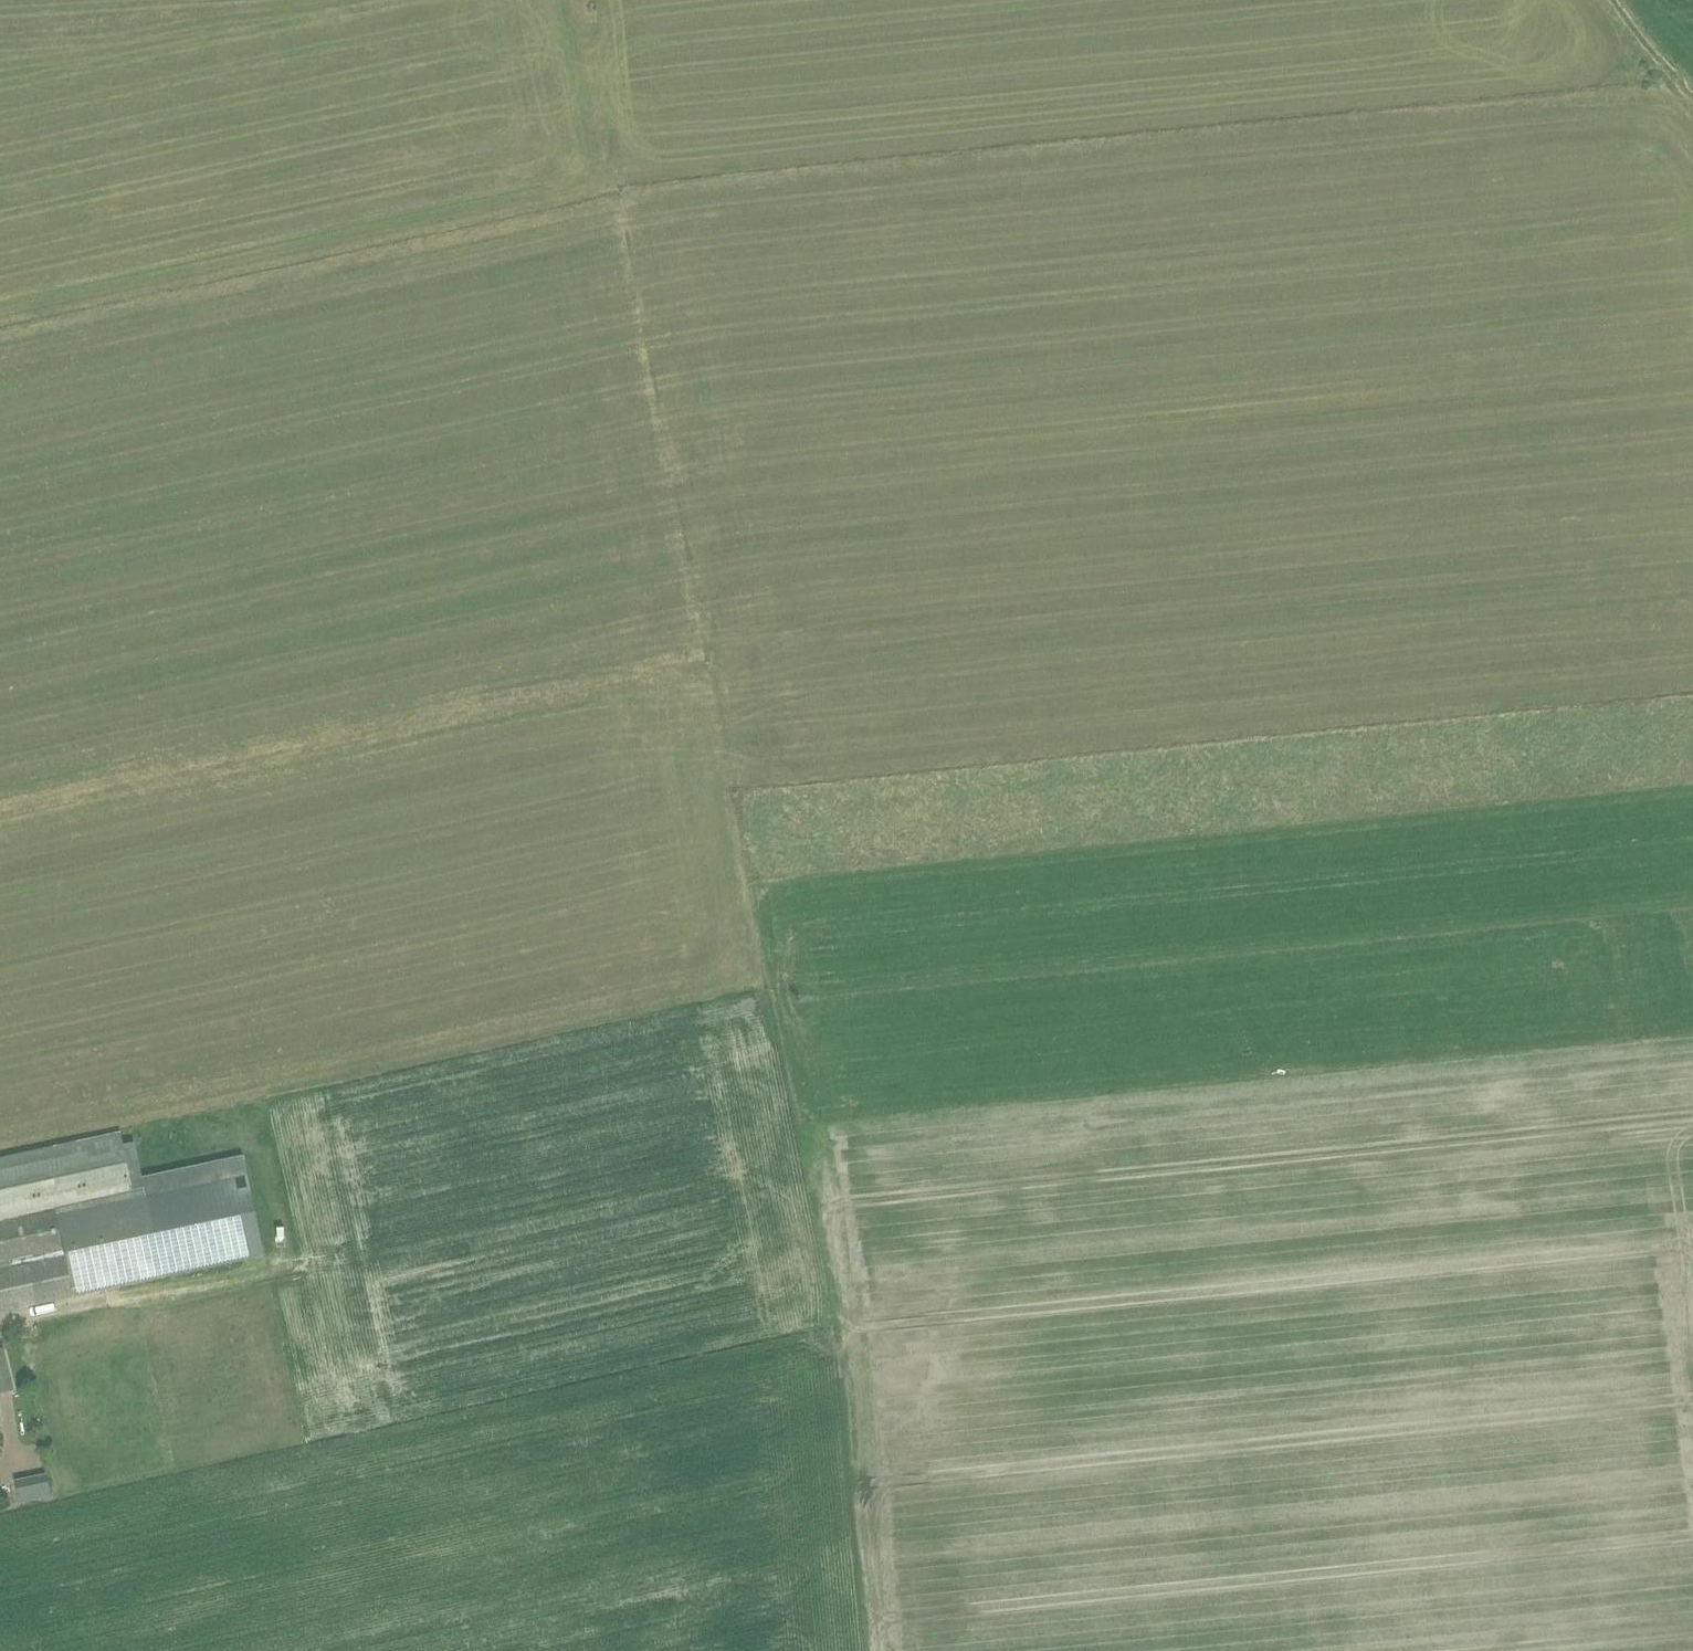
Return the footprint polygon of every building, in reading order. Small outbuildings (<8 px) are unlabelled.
[(243,1155),(241,1155),(130,1179),(121,1134),(0,1159),(0,1311),(105,1289),(264,1256),(243,1155)] [(13,1390),(4,1348),(0,1349),(0,1393),(13,1390)]
